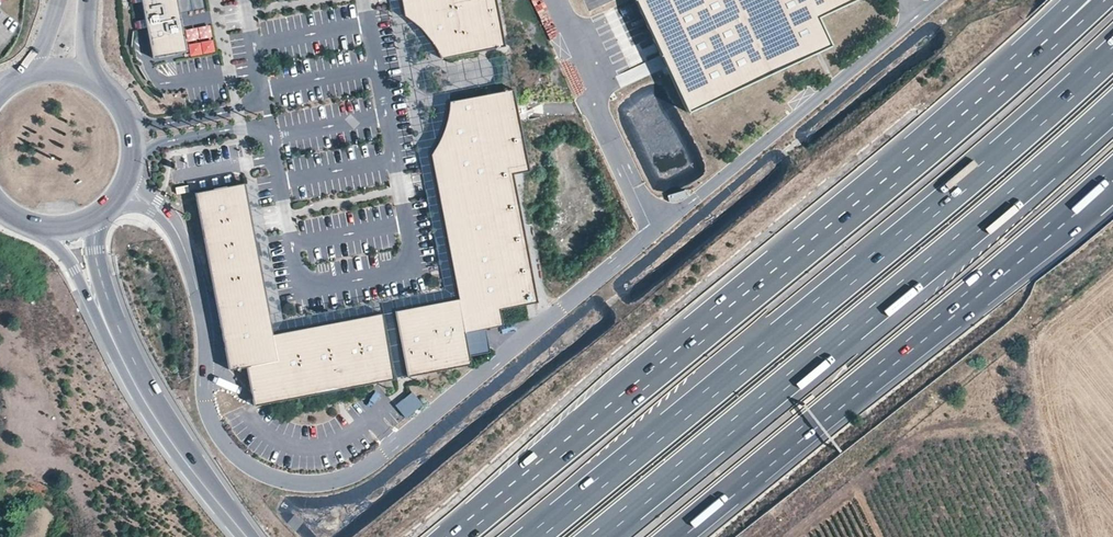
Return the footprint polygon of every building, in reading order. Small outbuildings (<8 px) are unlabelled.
[(153,57),(186,51),(179,13),(176,0),(142,0),(153,57)] [(179,13),(204,8),(202,0),(176,0),(179,13)] [(404,16),(416,26),(424,34),(428,40),(434,48),(440,58),(504,46),(495,0),(401,0),(404,16)] [(687,112),(852,35),(839,7),(854,0),(634,0),(687,112)] [(536,307),(512,178),(527,176),(513,95),(448,106),(449,113),(448,123),(446,130),(444,135),(441,142),(436,151),(430,159),(457,303),(395,316),(408,381),(470,368),(464,338),(502,330),(499,314),(536,307)] [(393,379),(381,313),(272,334),(243,183),(195,192),(234,396),(251,393),(254,405),(393,379)] [(396,403),(407,416),(423,402),(412,390),(396,403)]
